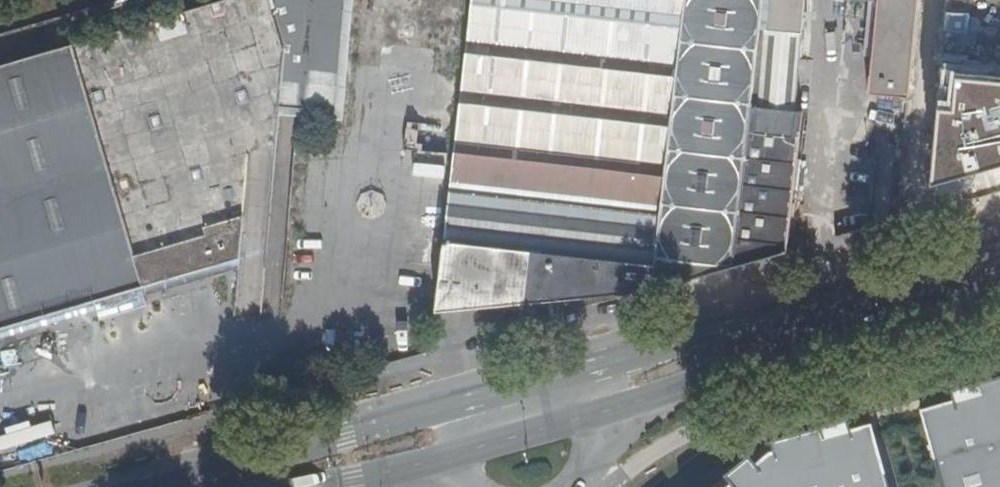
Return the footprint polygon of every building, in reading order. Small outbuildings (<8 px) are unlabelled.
[(0,69),(0,329),(240,260),(250,151),(278,141),(281,90),(282,80),(259,0),(228,0),(68,49),(0,69)] [(347,0),(259,0),(282,80),(281,90),(302,92),(301,109),(338,112),(347,0)] [(651,288),(683,0),(472,0),(437,310),(651,288)] [(743,265),(768,0),(683,0),(651,288),(651,290),(695,278),(735,266),(743,265)] [(743,265),(786,252),(798,146),(803,111),(797,111),(806,0),(768,0),(743,265)] [(910,95),(920,0),(877,0),(871,72),(869,72),(867,92),(910,95)] [(921,404),(945,486),(999,486),(999,381),(921,404)] [(874,421),(769,449),(723,486),(893,486),(874,421)] [(120,429),(123,437),(134,434),(132,426),(120,429)]
